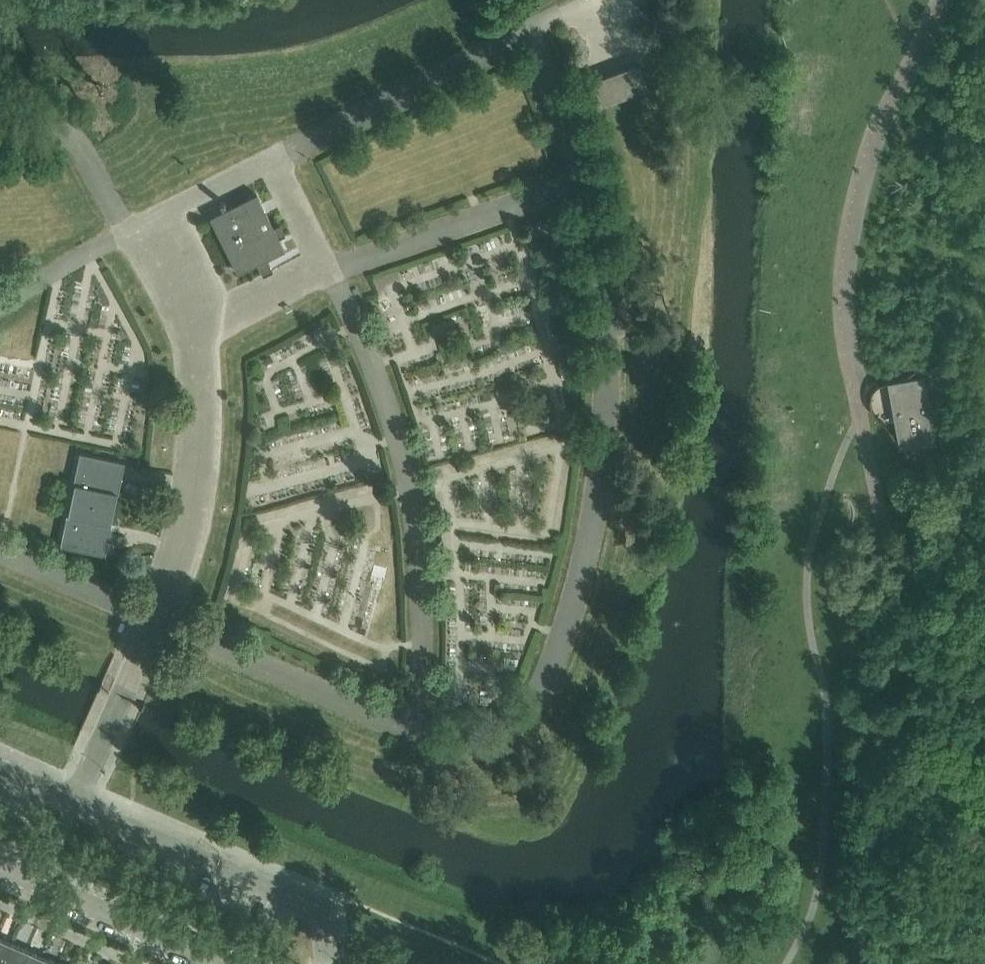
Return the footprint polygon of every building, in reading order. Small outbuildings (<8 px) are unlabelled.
[(639,65),(592,82),(601,106),(648,89),(639,65)] [(285,251),(267,214),(257,194),(210,217),(238,274),(285,251)] [(926,377),(889,384),(902,451),(939,444),(926,377)] [(125,463),(80,453),(73,485),(75,485),(68,515),(67,515),(61,546),(105,555),(108,541),(103,540),(106,524),(112,525),(112,524),(111,524),(117,494),(118,494),(125,463)] [(0,937),(0,963),(1,963),(11,942),(0,937)] [(1,963),(21,963),(27,949),(11,942),(1,963)] [(27,949),(21,963),(40,963),(44,957),(27,949)]
